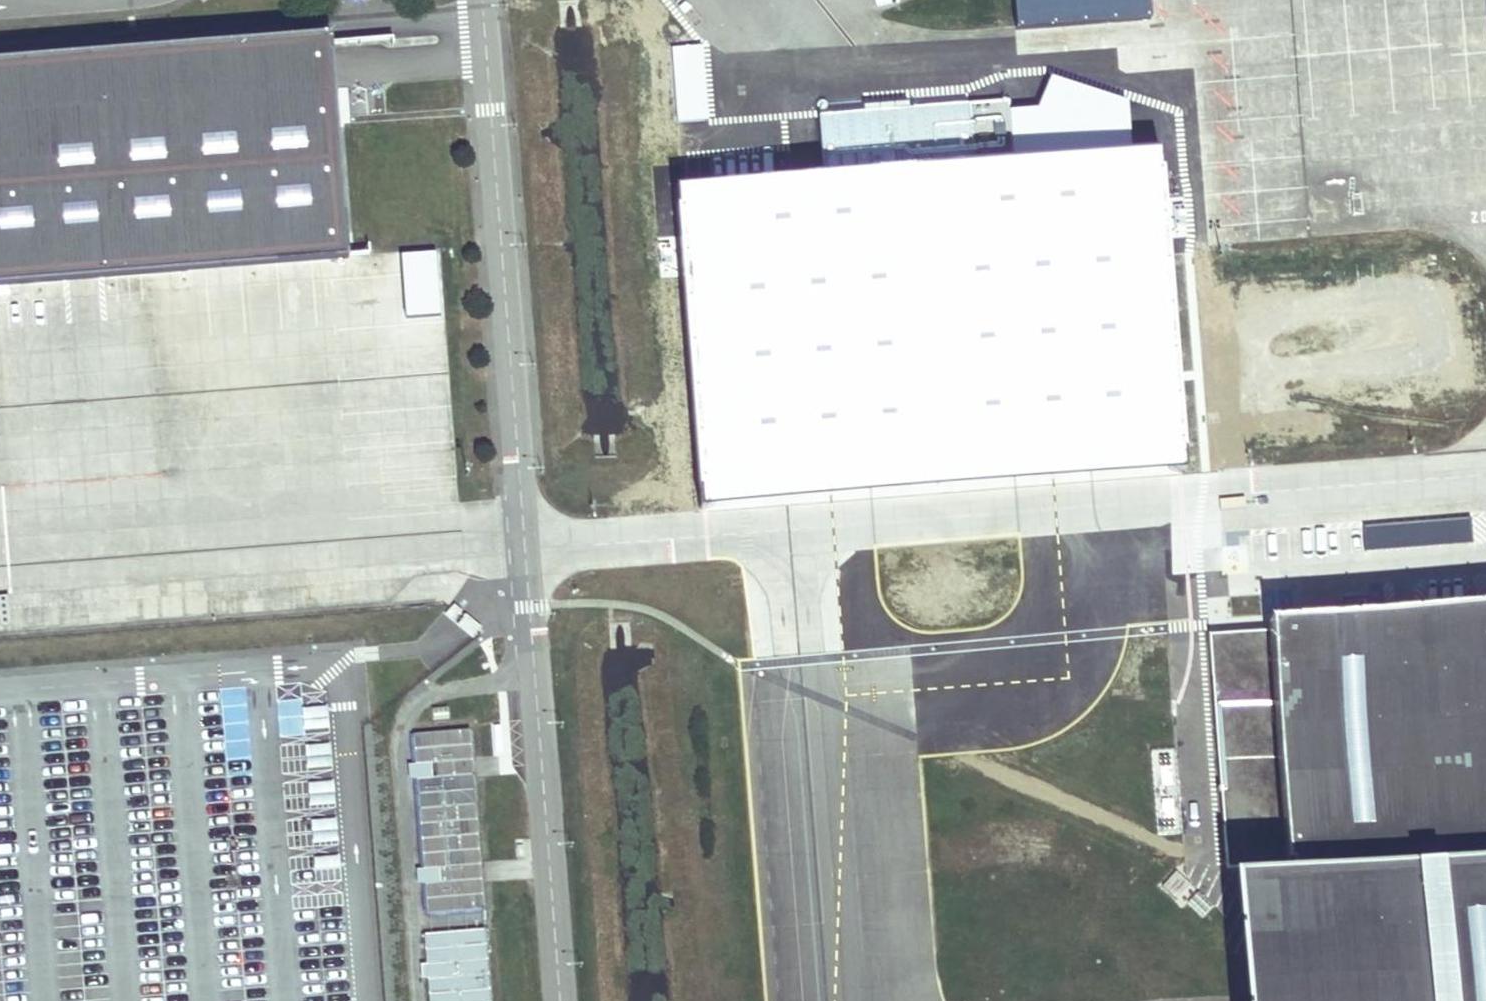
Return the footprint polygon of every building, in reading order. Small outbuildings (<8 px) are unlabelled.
[(0,69),(0,283),(346,257),(329,44),(0,69)] [(1150,150),(675,190),(702,504),(1177,463),(1150,150)] [(1222,637),(1251,1000),(1485,1000),(1485,616),(1222,637)] [(473,910),(459,731),(403,735),(405,765),(420,764),(421,779),(406,780),(413,870),(428,869),(429,884),(414,885),(417,915),(473,910)] [(405,765),(397,766),(399,781),(406,780),(421,779),(420,764),(405,765)] [(413,870),(406,871),(407,886),(414,885),(429,884),(428,869),(413,870)] [(423,934),(429,1000),(491,1000),(486,931),(423,934)]
